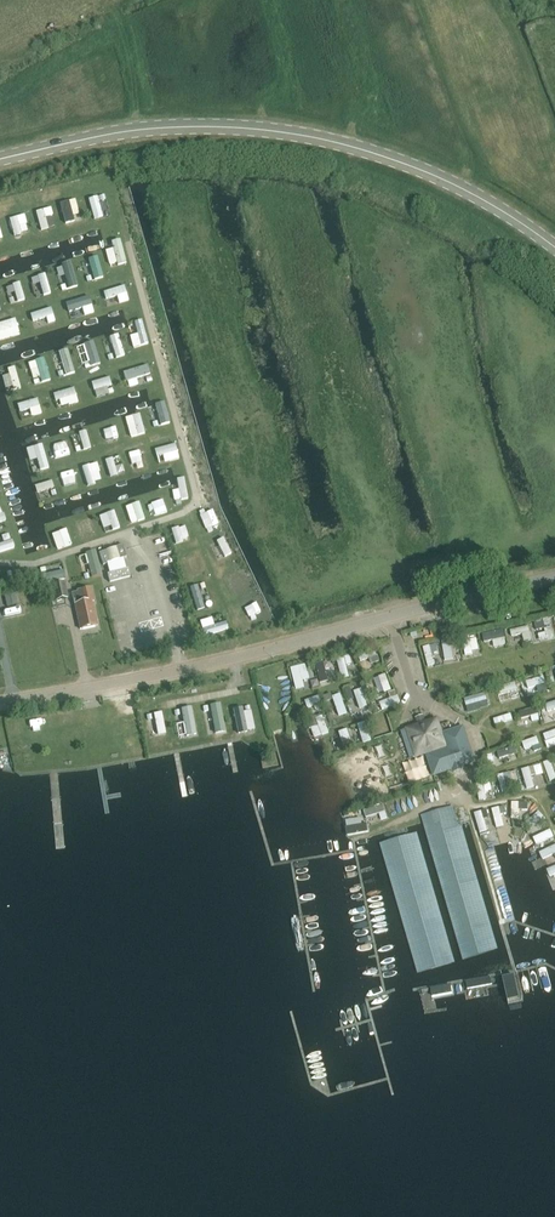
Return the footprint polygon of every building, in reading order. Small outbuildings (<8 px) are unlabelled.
[(98,220),(108,217),(101,196),(92,198),(98,220)] [(72,200),(60,204),(65,220),(77,216),(72,200)] [(42,213),(34,214),(37,232),(45,231),(42,213)] [(22,216),(6,220),(11,238),(19,236),(17,227),(24,225),(22,216)] [(95,259),(80,262),(84,280),(98,276),(95,259)] [(53,267),(54,274),(62,272),(64,290),(68,289),(65,266),(53,267)] [(40,297),(48,294),(42,275),(33,278),(40,297)] [(11,281),(1,284),(10,306),(19,303),(11,281)] [(102,301),(113,298),(116,305),(125,302),(121,287),(99,293),(102,301)] [(66,311),(88,306),(87,298),(64,303),(66,311)] [(48,309),(27,315),(31,328),(52,322),(48,309)] [(15,328),(12,320),(0,323),(0,333),(15,328)] [(130,350),(143,346),(136,321),(124,324),(126,334),(130,350)] [(106,359),(119,356),(116,339),(101,342),(103,351),(104,351),(106,359)] [(81,368),(96,364),(90,346),(75,351),(81,368)] [(71,371),(62,351),(54,355),(61,371),(54,374),(55,378),(71,371)] [(40,360),(32,363),(39,383),(48,379),(40,360)] [(130,368),(119,370),(122,383),(133,380),(130,368)] [(88,383),(92,398),(110,393),(106,378),(88,383)] [(72,390),(51,394),(53,409),(74,405),(72,390)] [(14,405),(16,413),(26,411),(28,418),(38,416),(35,400),(14,405)] [(151,407),(156,424),(164,422),(159,405),(151,407)] [(126,438),(141,435),(137,415),(122,418),(126,438)] [(100,445),(110,444),(107,426),(98,427),(100,445)] [(77,441),(80,451),(88,449),(83,432),(67,436),(69,443),(77,441)] [(53,441),(57,458),(64,456),(60,439),(53,441)] [(150,451),(152,458),(158,456),(160,464),(176,460),(172,445),(150,451)] [(29,449),(36,472),(46,470),(39,446),(29,449)] [(134,452),(125,454),(128,475),(137,474),(134,452)] [(107,479),(115,476),(108,459),(100,462),(107,479)] [(88,471),(94,469),(92,463),(78,468),(84,489),(93,486),(88,471)] [(65,478),(71,476),(69,470),(55,475),(62,493),(69,491),(65,478)] [(159,498),(151,500),(156,515),(164,513),(159,498)] [(123,516),(125,525),(141,521),(136,503),(127,506),(130,515),(123,516)] [(102,533),(116,530),(111,512),(101,515),(102,517),(96,518),(97,525),(100,524),(102,533)] [(87,519),(79,521),(82,532),(75,534),(78,542),(92,538),(87,519)] [(173,544),(184,540),(179,528),(168,532),(173,544)] [(14,551),(11,541),(0,544),(0,555),(14,551)] [(95,552),(97,564),(115,561),(113,550),(95,552)] [(91,576),(97,574),(90,552),(75,556),(76,561),(84,559),(86,565),(78,567),(82,582),(92,579),(91,576)] [(182,580),(195,576),(189,557),(176,561),(182,580)] [(124,567),(104,572),(106,581),(126,577),(124,567)] [(226,587),(227,587),(229,594),(244,589),(237,572),(222,578),(226,587)] [(40,583),(60,581),(60,574),(40,576),(40,583)] [(50,586),(54,602),(68,599),(65,583),(50,586)] [(200,585),(186,588),(191,610),(205,607),(200,585)] [(72,594),(74,605),(77,615),(78,615),(81,629),(80,629),(80,630),(95,626),(93,616),(95,616),(92,603),(94,601),(91,588),(76,591),(77,593),(72,594)] [(241,603),(251,621),(259,617),(249,598),(241,603)] [(541,640),(549,639),(545,618),(537,620),(541,640)] [(225,632),(223,624),(210,626),(209,619),(196,622),(199,637),(225,632)] [(528,625),(503,631),(506,645),(541,637),(539,629),(530,631),(528,625)] [(483,634),(484,647),(498,645),(496,632),(483,634)] [(469,655),(466,645),(473,643),(471,634),(456,638),(461,657),(469,655)] [(447,651),(452,649),(449,639),(435,642),(439,660),(449,658),(447,651)] [(431,666),(430,659),(435,658),(432,645),(415,649),(419,669),(431,666)] [(356,656),(360,667),(375,660),(370,650),(356,656)] [(335,677),(348,676),(346,658),(334,659),(335,677)] [(287,669),(291,691),(307,687),(302,665),(287,669)] [(548,683),(554,681),(554,672),(545,674),(548,683)] [(375,692),(387,687),(382,676),(371,680),(375,692)] [(539,677),(517,683),(520,693),(542,687),(539,677)] [(491,688),(493,696),(513,691),(511,683),(491,688)] [(348,693),(355,710),(364,707),(358,689),(348,693)] [(477,693),(459,698),(461,706),(479,701),(477,693)] [(394,696),(375,704),(378,712),(397,704),(394,696)] [(317,697),(300,701),(302,713),(319,709),(317,697)] [(337,698),(326,704),(333,717),(343,712),(337,698)] [(537,721),(554,717),(554,707),(554,702),(534,706),(537,721)] [(386,715),(373,718),(378,738),(391,735),(386,715)] [(442,735),(437,719),(426,723),(423,715),(414,718),(417,726),(401,731),(410,758),(427,753),(434,775),(474,762),(462,728),(442,735)] [(507,715),(488,719),(489,726),(509,722),(507,715)] [(39,718),(41,732),(48,731),(47,717),(39,718)] [(361,723),(354,725),(360,744),(367,742),(361,723)] [(136,744),(151,742),(149,728),(134,730),(136,744)] [(341,750),(349,748),(342,730),(334,732),(341,750)] [(554,743),(554,731),(540,733),(541,742),(552,741),(552,744),(554,743)] [(518,757),(530,753),(528,747),(535,745),(533,738),(514,744),(518,757)] [(510,747),(493,752),(496,761),(513,756),(510,747)] [(523,791),(531,788),(527,776),(541,772),(544,781),(552,778),(546,761),(516,771),(523,791)] [(384,765),(378,767),(382,779),(388,776),(384,765)] [(497,794),(504,793),(502,782),(512,781),(511,773),(495,775),(497,794)] [(490,779),(471,783),(475,802),(485,800),(484,797),(494,795),(490,779)] [(532,792),(540,813),(554,807),(554,805),(553,800),(549,802),(543,788),(532,792)] [(507,803),(507,821),(518,821),(518,803),(507,803)] [(452,806),(423,815),(424,817),(425,821),(425,822),(465,958),(497,949),(463,834),(460,823),(460,822),(457,823),(452,806)] [(363,825),(384,818),(380,807),(360,813),(363,825)] [(495,808),(487,810),(493,829),(501,827),(495,808)] [(483,812),(473,813),(476,834),(486,833),(483,812)] [(529,834),(542,822),(534,813),(521,826),(529,834)] [(357,818),(345,820),(346,827),(358,825),(357,818)] [(418,973),(453,963),(416,833),(399,838),(381,843),(388,865),(418,973)] [(513,975),(502,977),(503,981),(507,1000),(519,998),(513,975)] [(455,983),(418,990),(424,1015),(438,1011),(436,999),(457,995),(455,983)]
